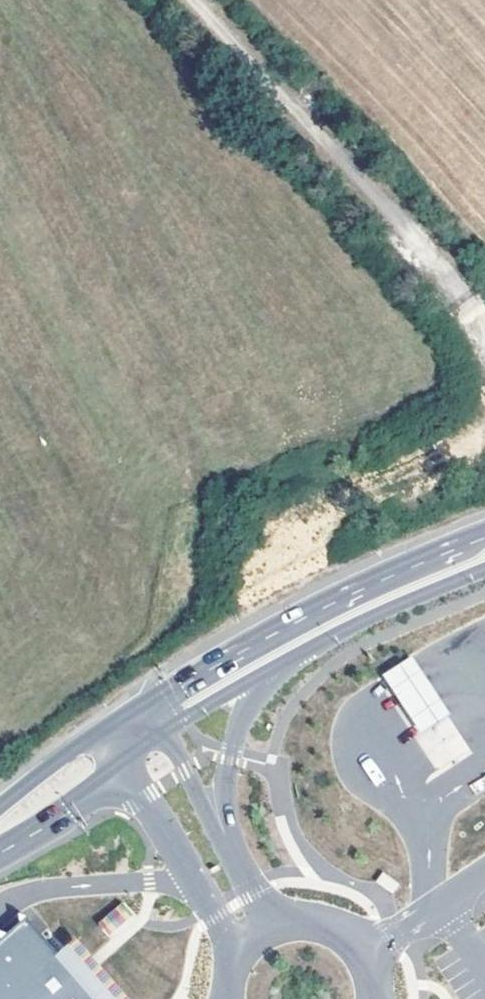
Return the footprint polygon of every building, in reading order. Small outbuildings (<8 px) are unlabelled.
[(416,655),(387,674),(407,704),(425,733),(455,714),(437,686),(416,655)] [(386,871),(380,880),(394,891),(401,882),(386,871)] [(126,901),(102,921),(113,934),(137,913),(126,901)] [(28,917),(99,998),(125,998),(43,904),(28,917)] [(28,917),(0,942),(0,998),(99,998),(28,917)]
